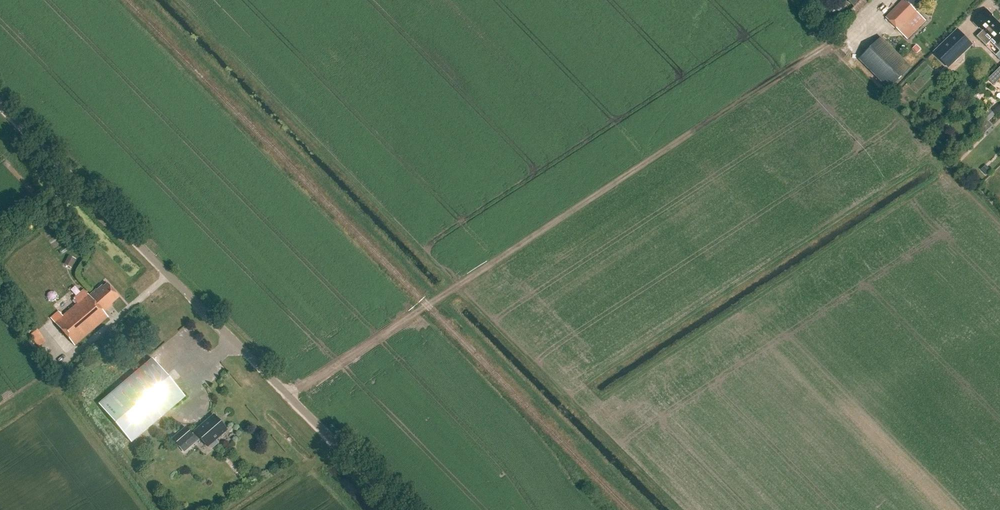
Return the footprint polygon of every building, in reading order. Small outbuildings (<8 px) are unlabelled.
[(845,6),(839,0),(838,0),(829,9),(836,16),(845,6)] [(886,17),(907,40),(926,21),(913,9),(922,0),(903,0),(886,17)] [(974,23),(979,28),(980,27),(983,30),(977,37),(986,46),(990,42),(999,51),(995,56),(999,51),(999,25),(991,16),(992,15),(987,10),(974,23)] [(911,68),(882,37),(859,60),(889,90),(911,68)] [(960,51),(949,40),(949,39),(936,52),(947,64),(961,52),(960,51)] [(917,54),(921,50),(917,45),(913,49),(917,54)] [(963,56),(953,66),(956,70),(966,60),(963,56)] [(999,83),(999,76),(997,73),(986,83),(993,90),(999,83)] [(987,123),(995,115),(990,110),(982,117),(987,123)] [(987,176),(992,171),(986,165),(981,170),(987,176)] [(68,256),(65,262),(73,266),(76,259),(68,256)] [(113,306),(113,305),(111,303),(119,297),(107,284),(103,287),(102,286),(97,291),(96,290),(89,296),(88,294),(63,316),(59,312),(51,318),(74,346),(108,317),(104,313),(113,305),(113,306)] [(42,334),(36,339),(40,345),(47,341),(42,334)] [(131,442),(185,397),(152,359),(99,404),(131,442)] [(215,440),(226,430),(214,415),(191,435),(186,428),(173,439),(179,446),(189,438),(191,441),(197,435),(207,446),(208,445),(211,449),(218,443),(215,440)]
